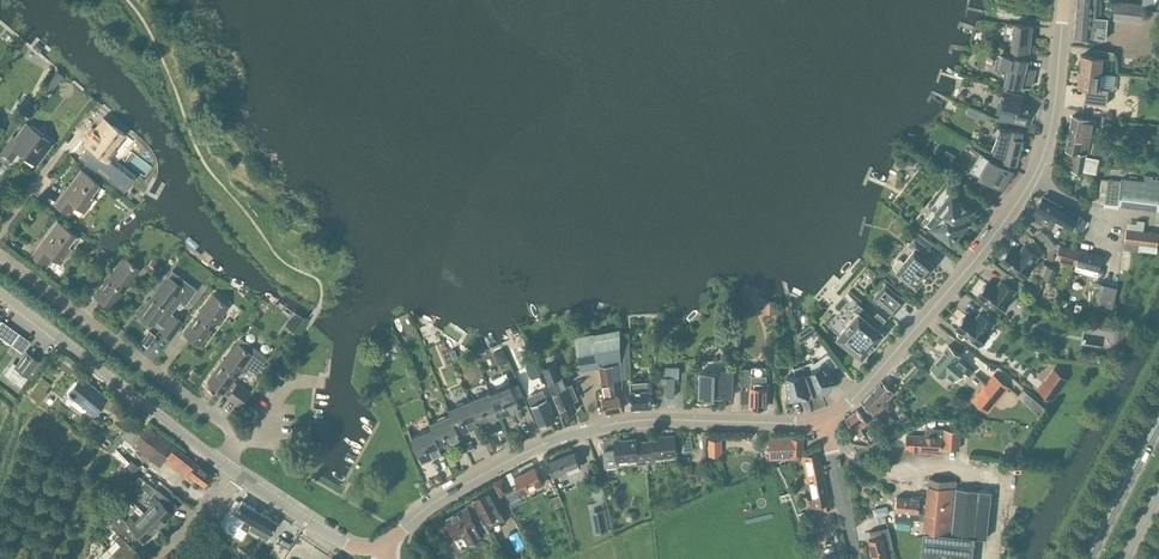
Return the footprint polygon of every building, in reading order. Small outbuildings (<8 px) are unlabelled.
[(1108,11),(1101,10),(1101,0),(1078,0),(1075,35),(1088,36),(1094,37),(1093,37),(1106,38),(1108,11)] [(1115,3),(1114,18),(1132,20),(1141,21),(1143,6),(1143,5),(1142,5),(1136,5),(1116,3),(1115,3)] [(1030,52),(1033,26),(1015,24),(1012,50),(1030,52)] [(1100,73),(1102,58),(1106,58),(1113,59),(1114,51),(1095,49),(1094,56),(1082,55),(1080,70),(1100,73)] [(1034,70),(1025,67),(1027,60),(999,53),(998,54),(1001,54),(998,67),(1001,67),(1001,69),(1006,71),(1006,69),(1009,69),(1006,81),(1030,87),(1031,85),(1030,85),(1034,70)] [(1103,73),(1100,73),(1080,70),(1078,86),(1085,87),(1083,102),(1106,104),(1108,89),(1098,88),(1099,83),(1101,83),(1103,73)] [(48,82),(44,88),(50,92),(54,87),(48,82)] [(1025,123),(1029,105),(1020,103),(1021,95),(1007,91),(1000,116),(1025,123)] [(25,97),(17,108),(23,113),(31,102),(25,97)] [(31,104),(24,114),(31,119),(38,109),(31,104)] [(981,113),(979,118),(981,119),(986,121),(989,116),(983,113),(981,113)] [(1073,116),(1069,135),(1090,139),(1094,120),(1073,116)] [(88,145),(79,157),(124,191),(134,179),(107,159),(109,156),(109,157),(118,144),(115,142),(122,132),(104,119),(85,144),(88,145)] [(52,141),(25,121),(14,136),(14,135),(2,151),(12,159),(18,151),(35,164),(52,141)] [(1023,133),(1023,132),(997,126),(1000,127),(998,135),(991,151),(994,152),(993,153),(1005,156),(1004,160),(1016,163),(1016,162),(1022,140),(1022,139),(1019,139),(1021,132),(1023,133)] [(1069,135),(1066,150),(1075,152),(1071,170),(1083,172),(1083,170),(1096,173),(1099,158),(1086,155),(1086,154),(1089,146),(1090,139),(1069,135)] [(1094,140),(1091,153),(1098,155),(1098,154),(1101,141),(1102,140),(1095,139),(1094,139),(1094,140)] [(942,156),(939,161),(959,172),(961,169),(963,165),(953,159),(955,155),(946,150),(942,156)] [(1121,151),(1120,163),(1127,164),(1128,158),(1129,152),(1121,151)] [(1002,187),(1012,171),(981,152),(971,169),(1002,187)] [(909,155),(906,158),(907,162),(910,165),(914,164),(916,161),(916,158),(913,155),(909,155)] [(83,211),(102,186),(80,170),(55,204),(70,216),(78,207),(83,211)] [(960,187),(966,180),(957,173),(951,180),(960,187)] [(1090,201),(1104,203),(1118,205),(1158,210),(1158,183),(1152,182),(1143,181),(1122,179),(1101,176),(1100,191),(1092,190),(1090,201)] [(961,224),(972,210),(950,193),(935,212),(932,209),(923,221),(930,226),(929,227),(951,244),(965,227),(961,224)] [(1087,220),(1043,197),(1032,217),(1044,224),(1049,215),(1081,233),(1087,220)] [(59,262),(78,237),(57,222),(31,256),(47,268),(54,258),(59,262)] [(1156,253),(1158,233),(1126,229),(1124,249),(1132,250),(1156,253)] [(1050,250),(1056,245),(1043,231),(1037,236),(1050,250)] [(934,264),(924,256),(929,249),(915,238),(909,245),(914,249),(904,262),(900,259),(898,259),(893,265),(893,268),(897,271),(916,287),(934,264)] [(1077,264),(1080,251),(1060,245),(1056,258),(1077,264)] [(1038,256),(1025,246),(1024,247),(1019,255),(1011,249),(1010,248),(1008,252),(1007,252),(1005,252),(1003,255),(1003,256),(1002,258),(1003,258),(1000,262),(1001,262),(1023,278),(1033,265),(1032,265),(1032,264),(1037,256),(1038,256)] [(1080,251),(1077,264),(1098,270),(1102,257),(1080,251)] [(127,287),(133,279),(131,277),(137,269),(123,258),(94,297),(109,307),(121,291),(118,289),(122,283),(127,287)] [(157,273),(162,267),(152,259),(147,265),(157,273)] [(1043,263),(1038,275),(1043,277),(1042,279),(1047,281),(1052,283),(1057,269),(1043,263)] [(167,275),(138,314),(153,325),(154,323),(160,327),(157,330),(167,338),(181,320),(171,312),(169,311),(179,298),(185,302),(195,287),(171,270),(167,275)] [(1015,290),(1002,280),(1002,281),(996,289),(988,283),(987,283),(985,286),(984,286),(983,287),(982,288),(981,289),(980,291),(980,293),(978,296),(978,297),(978,296),(1000,312),(1001,313),(1010,299),(1009,299),(1015,291),(1015,290)] [(1100,283),(1096,300),(1107,303),(1106,307),(1112,308),(1113,304),(1117,287),(1100,283)] [(905,301),(886,284),(874,297),(894,314),(905,301)] [(217,324),(223,316),(220,314),(226,306),(212,295),(184,333),(198,344),(210,328),(207,326),(212,320),(217,324)] [(838,334),(837,335),(838,336),(861,356),(862,357),(863,356),(869,348),(870,348),(876,341),(882,333),(883,333),(883,332),(882,331),(882,332),(882,331),(878,328),(886,319),(878,311),(874,315),(870,321),(860,312),(859,311),(863,307),(858,302),(853,298),(848,303),(858,312),(852,319),(851,320),(846,326),(845,326),(845,327),(839,334),(838,335),(838,334)] [(765,306),(765,314),(776,314),(776,307),(776,303),(765,302),(765,306)] [(994,322),(981,313),(980,313),(980,314),(975,322),(966,316),(967,316),(966,315),(963,319),(963,318),(961,319),(960,320),(959,322),(959,323),(958,325),(959,325),(956,329),(957,329),(979,345),(989,332),(988,331),(988,332),(988,331),(993,323),(994,323),(994,322)] [(1101,329),(1115,331),(1116,321),(1102,319),(1101,329)] [(0,321),(0,338),(10,345),(19,333),(1,320),(0,321)] [(800,331),(797,333),(799,343),(805,339),(810,336),(816,331),(811,324),(805,328),(800,331)] [(620,327),(575,336),(581,369),(599,365),(605,396),(623,393),(620,327)] [(19,333),(10,345),(22,353),(31,341),(19,333)] [(629,333),(621,333),(623,379),(631,378),(629,333)] [(224,359),(208,381),(224,393),(233,381),(236,377),(231,374),(236,368),(242,373),(248,366),(257,372),(268,358),(263,354),(263,353),(257,349),(256,349),(252,346),(252,344),(247,340),(245,340),(241,337),(237,341),(224,359)] [(963,383),(973,372),(958,359),(961,356),(949,346),(931,366),(943,376),(946,373),(955,380),(957,378),(963,383)] [(527,349),(520,353),(524,361),(531,358),(527,349)] [(11,363),(3,373),(19,386),(27,376),(38,361),(26,351),(16,364),(12,361),(11,363)] [(811,362),(803,365),(805,372),(813,393),(814,395),(814,396),(815,395),(820,394),(821,393),(836,383),(829,373),(838,366),(829,353),(813,364),(811,362)] [(915,357),(911,361),(918,368),(922,364),(915,357)] [(557,362),(542,368),(551,389),(552,391),(555,399),(562,416),(564,415),(566,415),(569,414),(570,412),(577,410),(573,401),(578,399),(578,398),(572,383),(567,385),(563,376),(560,369),(557,362)] [(534,363),(526,367),(531,378),(540,374),(534,363)] [(795,375),(786,376),(788,400),(807,398),(814,396),(814,395),(813,393),(805,372),(803,365),(794,368),(795,375)] [(679,378),(679,367),(659,366),(658,397),(674,397),(674,377),(679,378)] [(742,369),(741,386),(751,386),(751,389),(750,403),(750,406),(752,406),(754,408),(758,408),(759,406),(766,406),(767,387),(773,387),(774,387),(774,370),(767,370),(767,368),(751,367),(751,369),(742,369)] [(732,395),(733,369),(722,368),(722,372),(700,371),(700,373),(699,373),(698,373),(697,374),(696,374),(696,375),(695,376),(695,377),(695,378),(695,379),(695,380),(696,381),(697,382),(698,383),(699,383),(700,383),(699,398),(722,398),(722,395),(732,395)] [(1052,400),(1068,379),(1053,368),(1037,390),(1052,400)] [(192,371),(187,378),(194,383),(198,376),(192,371)] [(993,374),(972,400),(987,412),(993,405),(1007,387),(993,374)] [(95,413),(107,397),(80,376),(68,392),(95,413)] [(29,394),(37,400),(45,390),(50,383),(42,377),(29,394)] [(630,381),(631,408),(652,406),(651,389),(653,389),(652,379),(648,379),(630,381)] [(236,383),(227,395),(239,404),(249,390),(237,381),(236,383)] [(872,391),(886,405),(890,402),(888,400),(894,393),(881,381),(872,391)] [(490,393),(501,418),(522,410),(511,384),(490,393)] [(544,425),(547,424),(548,421),(556,418),(547,399),(544,390),(528,397),(531,405),(540,425),(542,424),(544,425)] [(876,416),(886,405),(872,391),(862,402),(876,416)] [(481,427),(501,418),(490,393),(470,401),(481,427)] [(605,396),(603,396),(605,412),(623,408),(621,396),(623,396),(623,393),(605,396)] [(461,435),(481,427),(470,401),(449,410),(451,415),(460,435),(461,435)] [(856,432),(867,423),(857,410),(845,419),(856,432)] [(880,419),(886,426),(894,419),(888,413),(880,419)] [(463,440),(461,435),(460,435),(451,415),(431,424),(433,429),(434,429),(442,449),(443,449),(463,440)] [(905,415),(897,421),(901,426),(909,420),(905,415)] [(141,435),(133,444),(160,465),(164,459),(186,475),(184,477),(190,481),(193,478),(203,485),(211,475),(196,463),(174,445),(148,426),(142,433),(141,435)] [(959,448),(960,430),(945,429),(934,428),(932,427),(927,429),(925,434),(925,435),(907,434),(906,446),(906,447),(941,449),(941,447),(959,448)] [(445,454),(443,449),(442,449),(434,429),(433,429),(413,438),(423,463),(445,454)] [(513,429),(507,432),(510,439),(515,437),(513,429)] [(850,429),(843,434),(848,441),(855,435),(850,429)] [(646,442),(647,460),(656,459),(655,454),(676,452),(674,434),(653,436),(653,441),(646,442)] [(120,435),(115,441),(118,444),(124,439),(120,435)] [(691,435),(680,436),(682,452),(693,450),(691,435)] [(490,450),(497,448),(493,438),(487,441),(490,450)] [(603,442),(604,450),(603,450),(605,465),(617,464),(617,459),(637,456),(637,461),(647,460),(646,442),(636,443),(636,438),(615,441),(603,442)] [(802,458),(803,438),(770,439),(770,456),(775,456),(775,458),(791,457),(791,461),(802,458)] [(721,439),(708,439),(709,454),(715,454),(715,447),(721,447),(721,439)] [(472,441),(465,444),(467,450),(475,447),(472,441)] [(555,476),(566,472),(565,469),(579,464),(574,451),(549,461),(555,476)] [(830,504),(819,453),(803,456),(808,478),(805,478),(811,507),(823,504),(824,510),(831,509),(830,504)] [(592,459),(587,462),(590,468),(595,466),(592,459)] [(130,460),(125,466),(134,473),(139,466),(130,460)] [(122,464),(117,471),(126,477),(130,471),(122,464)] [(451,467),(453,472),(459,470),(457,464),(451,467)] [(523,493),(544,482),(536,466),(515,477),(523,493)] [(595,466),(590,468),(593,478),(599,475),(595,466)] [(435,475),(434,478),(435,481),(439,483),(442,481),(443,478),(442,475),(439,473),(435,475)] [(137,475),(133,482),(140,487),(145,481),(137,475)] [(501,494),(510,489),(503,476),(493,481),(501,494)] [(894,522),(913,523),(913,519),(925,520),(923,532),(920,558),(973,558),(975,537),(987,538),(991,491),(956,488),(957,481),(929,478),(928,485),(927,498),(920,497),(911,496),(911,498),(897,497),(895,510),(894,522)] [(144,513),(159,527),(179,507),(167,497),(145,481),(140,487),(151,495),(148,499),(153,504),(144,513)] [(474,499),(491,530),(507,521),(500,510),(489,491),(474,499)] [(464,545),(491,530),(474,499),(473,500),(475,503),(468,508),(467,506),(447,518),(457,535),(461,543),(464,545)] [(230,507),(218,527),(223,530),(241,540),(242,541),(248,528),(259,534),(262,528),(270,532),(276,521),(241,501),(236,511),(230,507)] [(604,508),(589,512),(594,533),(609,530),(604,508)] [(106,513),(102,517),(108,523),(112,519),(106,513)] [(145,541),(159,527),(144,513),(135,522),(130,516),(125,521),(118,515),(114,519),(132,537),(136,533),(145,541)] [(132,537),(114,519),(109,524),(119,534),(114,538),(120,544),(111,553),(117,558),(133,558),(139,553),(127,542),(132,537)] [(869,540),(873,558),(874,558),(887,558),(886,555),(885,550),(893,548),(893,545),(888,527),(880,529),(882,536),(873,539),(869,540)]
